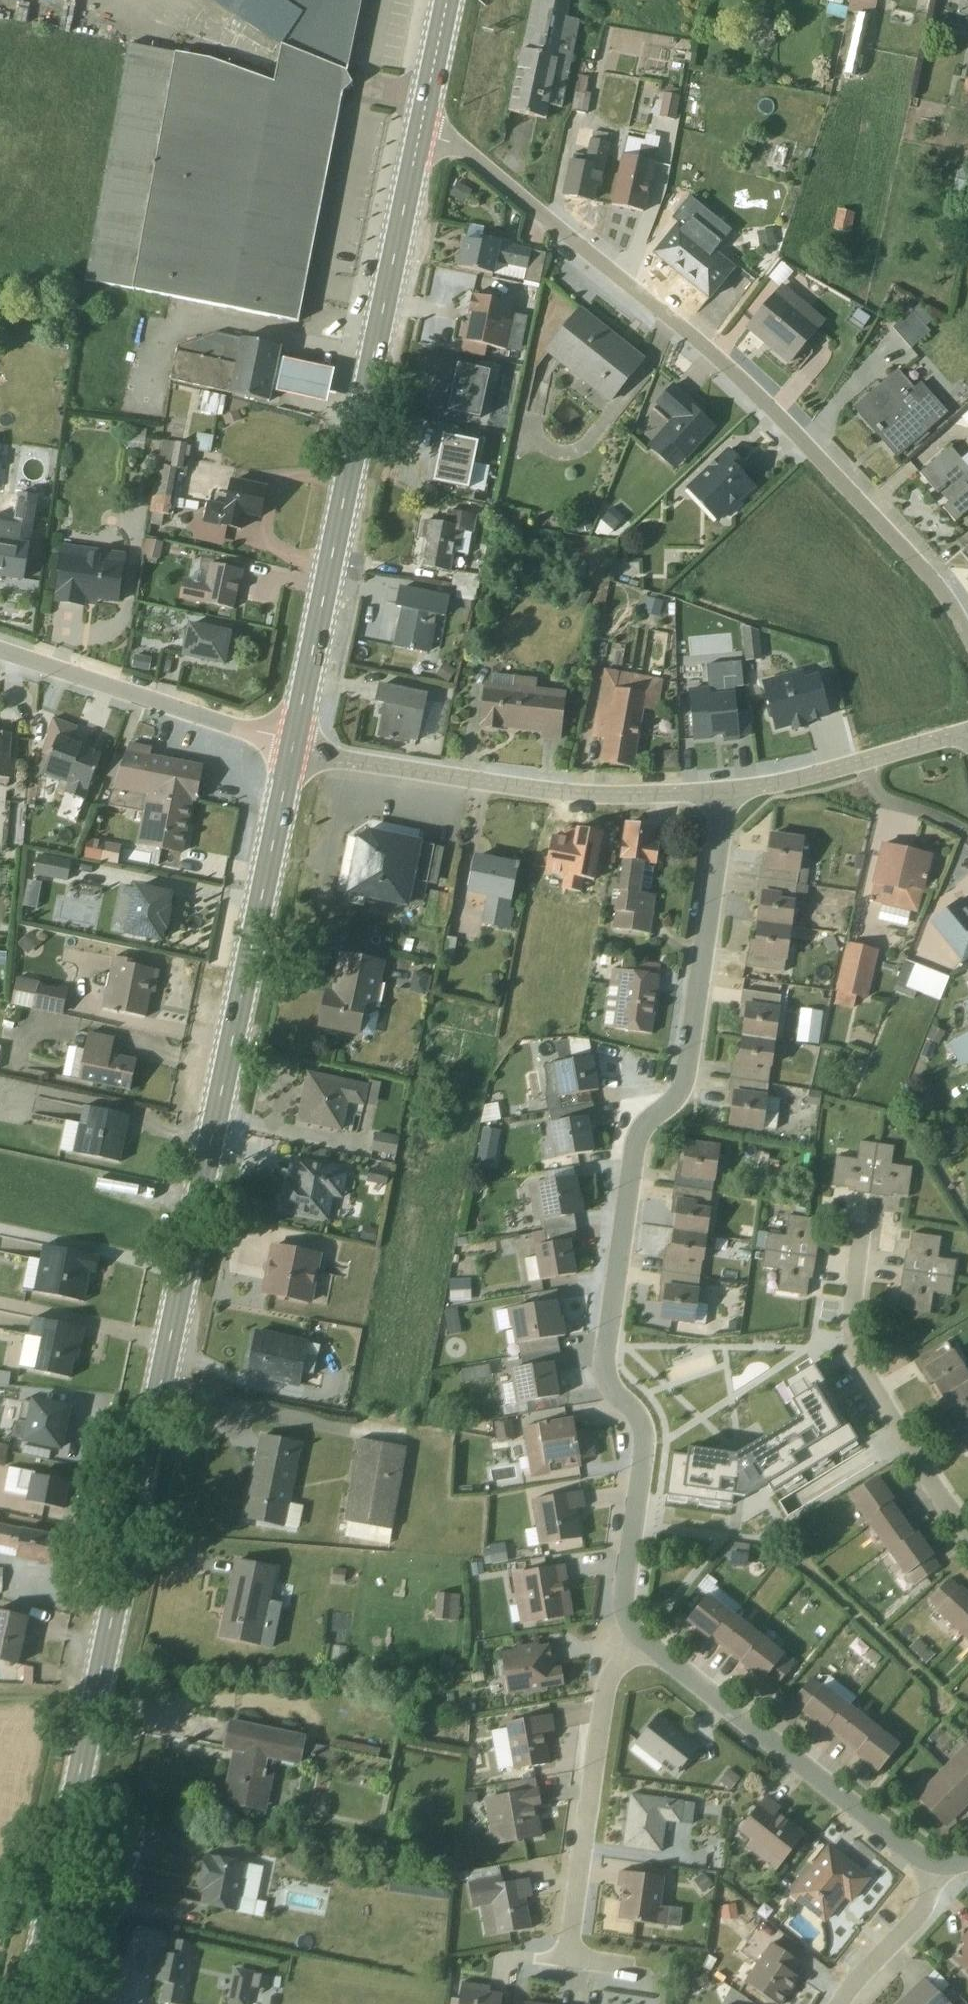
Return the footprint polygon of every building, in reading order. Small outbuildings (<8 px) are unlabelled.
[(280,49),(347,75),(362,0),(206,0),(237,20),(235,24),(243,30),(246,26),(280,49)] [(570,0),(532,0),(520,54),(508,111),(507,112),(508,113),(544,121),(547,108),(546,107),(560,110),(561,109),(578,23),(578,22),(566,20),(570,0)] [(823,3),(827,4),(823,18),(844,23),(847,10),(841,8),(842,0),(823,0),(823,3)] [(859,79),(875,3),(864,0),(849,0),(847,13),(856,15),(844,76),(859,79)] [(297,324),(347,75),(280,49),(273,85),(210,62),(174,55),(174,56),(128,46),(83,282),(297,324)] [(587,79),(577,77),(570,112),(586,115),(590,96),(584,94),(587,79)] [(958,108),(967,110),(967,83),(964,82),(958,108)] [(664,89),(658,119),(674,122),(679,92),(664,89)] [(563,196),(591,202),(594,187),(598,188),(608,144),(606,144),(607,135),(591,133),(590,140),(589,140),(585,158),(572,155),(563,196)] [(610,206),(610,207),(642,213),(643,209),(645,208),(657,151),(656,151),(658,140),(645,137),(643,143),(625,139),(610,206)] [(743,138),(739,152),(753,156),(757,142),(743,138)] [(944,229),(959,232),(967,193),(967,169),(957,166),(944,229)] [(831,231),(849,235),(854,215),(836,210),(831,231)] [(692,234),(679,224),(653,255),(708,299),(733,268),(707,247),(710,243),(695,231),(692,234)] [(463,242),(457,269),(522,283),(521,287),(537,289),(544,256),(497,246),(498,243),(481,240),(483,230),(467,227),(464,242),(463,242)] [(758,250),(774,248),(771,231),(755,234),(758,250)] [(779,290),(746,329),(787,365),(823,322),(781,287),(792,274),(780,264),(769,277),(767,280),(779,290)] [(486,348),(505,352),(514,306),(471,297),(467,315),(471,316),(469,325),(465,325),(460,354),(483,359),(486,348)] [(579,311),(544,355),(607,404),(642,361),(579,311)] [(856,311),(848,322),(860,330),(868,319),(856,311)] [(910,350),(929,333),(911,313),(892,330),(910,350)] [(169,382),(267,404),(270,392),(277,361),(279,349),(214,335),(177,348),(169,382)] [(333,372),(277,361),(270,392),(326,404),(333,372)] [(488,373),(457,366),(446,413),(477,420),(488,373)] [(895,459),(946,414),(919,383),(913,389),(897,372),(852,412),(895,459)] [(672,387),(672,388),(655,406),(671,420),(646,448),(674,472),(712,428),(694,412),(697,409),(672,387)] [(220,417),(225,398),(204,394),(200,413),(220,417)] [(145,432),(129,430),(127,449),(142,451),(145,432)] [(193,451),(210,454),(212,438),(196,435),(193,451)] [(475,445),(442,437),(432,483),(483,494),(488,470),(471,466),(475,445)] [(186,474),(190,449),(185,449),(186,446),(162,442),(157,468),(156,468),(148,513),(151,513),(149,526),(160,528),(162,516),(171,518),(173,509),(196,513),(197,504),(174,501),(177,485),(181,486),(183,473),(186,474)] [(918,475),(936,496),(942,491),(951,501),(941,510),(953,523),(967,511),(967,455),(960,461),(949,448),(918,475)] [(685,491),(717,524),(725,516),(727,518),(739,506),(737,503),(752,488),(739,475),(744,469),(727,451),(685,491)] [(195,523),(191,541),(222,548),(226,528),(239,531),(242,515),(259,518),(265,490),(229,483),(224,507),(206,503),(203,518),(201,518),(199,523),(195,523)] [(38,503),(36,503),(38,491),(20,488),(12,529),(0,528),(0,582),(2,578),(22,581),(30,534),(33,534),(35,520),(38,520),(40,507),(37,506),(38,503)] [(425,541),(420,567),(449,573),(453,554),(467,556),(471,535),(472,535),(475,516),(447,510),(444,528),(422,524),(419,539),(425,541)] [(148,542),(144,559),(158,562),(162,545),(148,542)] [(62,547),(54,604),(82,608),(83,605),(95,606),(96,601),(117,604),(123,555),(62,547)] [(239,586),(242,573),(192,562),(189,580),(181,578),(177,600),(232,611),(237,586),(239,586)] [(452,573),(451,586),(475,590),(478,576),(452,573)] [(456,588),(455,599),(473,601),(475,590),(456,588)] [(444,619),(448,600),(400,590),(396,608),(403,610),(402,619),(400,619),(394,646),(429,654),(434,628),(433,627),(435,618),(444,619)] [(229,635),(188,627),(182,658),(223,666),(229,635)] [(755,630),(742,639),(748,647),(761,637),(755,630)] [(688,691),(692,741),(709,740),(709,737),(721,736),(722,743),(737,741),(738,741),(737,738),(750,737),(747,713),(735,714),(730,664),(704,666),(707,689),(688,691)] [(454,672),(442,665),(435,677),(446,684),(454,672)] [(656,713),(662,681),(603,670),(592,738),(592,739),(604,741),(600,764),(630,769),(640,711),(656,713)] [(761,683),(767,707),(765,710),(768,718),(772,720),(774,731),(790,727),(792,731),(804,728),(803,723),(827,716),(815,676),(803,679),(801,672),(761,683)] [(489,676),(488,685),(484,684),(479,728),(501,731),(502,728),(542,733),(542,739),(558,741),(564,694),(535,690),(535,681),(489,676)] [(423,697),(380,688),(376,704),(386,706),(384,717),(383,717),(379,737),(392,741),(393,740),(406,743),(406,742),(414,743),(423,697)] [(75,729),(52,720),(46,737),(53,740),(46,758),(49,759),(43,776),(67,786),(63,795),(83,802),(100,757),(80,750),(81,748),(70,744),(75,729)] [(8,786),(8,780),(13,781),(15,762),(8,761),(10,735),(0,735),(0,785),(8,786)] [(194,802),(200,774),(195,768),(147,759),(148,752),(128,747),(127,747),(125,760),(114,756),(105,778),(106,779),(114,782),(194,803),(194,802)] [(141,815),(135,846),(180,855),(190,802),(114,782),(106,807),(141,815)] [(74,847),(77,820),(64,818),(66,807),(42,803),(36,842),(74,847)] [(434,887),(442,850),(432,848),(416,844),(418,832),(370,823),(368,834),(357,842),(347,895),(349,896),(347,905),(362,908),(364,899),(420,910),(425,885),(434,887)] [(651,846),(653,830),(625,826),(615,892),(611,892),(609,912),(613,913),(611,930),(648,935),(654,898),(648,896),(653,865),(654,864),(656,847),(651,846)] [(582,880),(593,882),(601,835),(575,830),(575,832),(568,831),(566,840),(551,837),(544,874),(562,877),(560,891),(579,894),(582,880)] [(801,841),(770,836),(766,867),(765,867),(759,866),(756,880),(805,887),(808,861),(798,859),(801,841)] [(882,846),(868,902),(916,914),(923,881),(924,881),(925,875),(929,857),(897,849),(897,847),(886,844),(885,847),(882,846)] [(33,877),(66,884),(70,863),(37,857),(33,877)] [(515,866),(475,859),(471,876),(468,875),(465,888),(467,888),(465,895),(485,899),(479,926),(509,932),(512,911),(508,910),(518,865),(515,865),(515,866)] [(806,887),(805,887),(756,880),(754,894),(755,894),(756,894),(754,907),(760,908),(757,924),(790,928),(794,905),(803,906),(806,887)] [(159,942),(162,928),(164,929),(168,911),(166,910),(168,897),(120,887),(111,931),(159,942)] [(930,925),(959,961),(967,954),(967,912),(959,901),(930,925)] [(878,914),(876,921),(904,927),(907,913),(880,907),(879,914),(878,914)] [(785,963),(790,928),(757,924),(755,942),(749,941),(747,953),(746,953),(744,968),(782,974),(784,963),(785,963)] [(40,945),(29,933),(16,945),(26,957),(40,945)] [(455,940),(445,939),(442,959),(452,960),(455,940)] [(835,993),(833,1006),(851,1011),(855,998),(866,1000),(877,952),(876,952),(845,944),(834,992),(835,993)] [(374,1014),(384,965),(339,956),(331,994),(325,993),(317,1028),(372,1039),(377,1015),(374,1014)] [(142,965),(111,959),(108,976),(100,975),(95,976),(91,980),(90,986),(105,989),(101,1011),(144,1019),(149,993),(147,992),(148,986),(155,987),(158,973),(141,969),(142,965)] [(619,972),(610,971),(602,1029),(649,1035),(659,967),(621,961),(619,972)] [(904,962),(892,992),(911,1000),(915,992),(938,1001),(947,979),(904,962)] [(413,974),(409,993),(423,996),(424,995),(427,995),(428,987),(429,986),(430,978),(427,978),(427,976),(413,974)] [(61,1018),(68,991),(57,990),(38,986),(15,979),(9,1006),(61,1018)] [(779,998),(741,992),(739,1006),(745,1008),(739,1007),(738,1019),(744,1020),(741,1038),(774,1043),(778,1009),(779,998)] [(821,1013),(798,1011),(795,1043),(817,1046),(821,1013)] [(67,1049),(61,1078),(129,1093),(135,1063),(135,1062),(110,1057),(113,1039),(87,1034),(82,1052),(67,1049)] [(943,1047),(948,1058),(952,1056),(954,1058),(967,1050),(967,1034),(943,1047)] [(730,1066),(728,1080),(766,1085),(769,1070),(770,1070),(774,1043),(742,1038),(739,1054),(733,1054),(731,1066),(730,1066)] [(554,1044),(557,1061),(589,1054),(587,1041),(567,1039),(567,1041),(554,1044)] [(954,1058),(960,1069),(967,1065),(967,1050),(954,1058)] [(597,1092),(591,1058),(544,1068),(546,1085),(554,1084),(556,1097),(544,1099),(543,1099),(546,1113),(591,1106),(589,1094),(597,1092)] [(307,1076),(297,1122),(341,1132),(347,1106),(363,1109),(364,1106),(374,1108),(379,1086),(368,1083),(366,1088),(307,1076)] [(766,1085),(728,1080),(726,1094),(733,1095),(727,1094),(725,1106),(731,1107),(729,1126),(761,1131),(762,1129),(774,1131),(778,1101),(764,1100),(766,1085)] [(497,1102),(483,1105),(485,1120),(500,1117),(497,1102)] [(541,1146),(543,1162),(591,1154),(585,1120),(593,1119),(591,1106),(548,1113),(550,1125),(544,1132),(545,1140),(541,1146)] [(64,1123),(58,1151),(117,1164),(127,1118),(82,1108),(78,1126),(64,1123)] [(475,1161),(496,1163),(500,1129),(480,1126),(475,1161)] [(374,1135),(370,1153),(394,1158),(397,1139),(374,1135)] [(867,1196),(873,1145),(858,1143),(855,1161),(835,1158),(830,1187),(854,1191),(854,1194),(867,1196)] [(674,1174),(672,1188),(710,1193),(717,1149),(686,1144),(683,1163),(677,1162),(675,1174),(674,1174)] [(881,1198),(882,1195),(906,1198),(910,1169),(890,1166),(892,1148),(873,1145),(867,1196),(881,1198)] [(285,1182),(279,1212),(327,1222),(332,1200),(341,1201),(346,1174),(337,1173),(337,1170),(296,1162),(292,1183),(285,1182)] [(384,1188),(389,1166),(379,1164),(378,1171),(368,1169),(365,1184),(384,1188)] [(543,1234),(574,1228),(572,1216),(578,1215),(577,1203),(578,1202),(573,1180),(572,1169),(541,1174),(543,1185),(526,1188),(532,1224),(541,1224),(543,1234)] [(778,1195),(798,1199),(800,1181),(781,1178),(778,1195)] [(710,1193),(672,1188),(670,1202),(671,1203),(669,1215),(675,1216),(673,1232),(704,1236),(705,1237),(709,1210),(710,1193)] [(812,1245),(816,1221),(815,1221),(787,1217),(783,1238),(778,1237),(779,1233),(769,1232),(768,1235),(757,1234),(755,1249),(763,1250),(763,1252),(814,1260),(816,1246),(812,1245)] [(522,1261),(526,1284),(574,1276),(568,1243),(576,1241),(574,1228),(531,1237),(533,1259),(522,1261)] [(361,1229),(359,1241),(373,1244),(376,1232),(361,1229)] [(662,1260),(660,1274),(698,1279),(704,1236),(673,1232),(671,1248),(664,1247),(662,1260)] [(910,1235),(906,1259),(903,1259),(901,1272),(952,1278),(954,1263),(936,1260),(939,1239),(910,1235)] [(27,1260),(21,1290),(32,1292),(32,1293),(82,1304),(88,1273),(94,1274),(97,1258),(41,1247),(38,1261),(27,1260)] [(320,1257),(272,1248),(262,1295),(311,1305),(320,1257)] [(814,1260),(763,1252),(763,1254),(755,1253),(753,1263),(761,1264),(761,1269),(779,1272),(776,1293),(805,1297),(808,1273),(812,1273),(814,1260)] [(949,1297),(952,1278),(901,1272),(899,1286),(902,1287),(899,1310),(900,1311),(928,1315),(931,1295),(949,1297)] [(698,1279),(660,1274),(657,1288),(658,1288),(656,1301),(663,1302),(660,1320),(693,1325),(697,1290),(698,1279)] [(555,1339),(563,1337),(557,1302),(555,1291),(535,1295),(537,1306),(492,1314),(496,1333),(510,1331),(513,1346),(517,1346),(518,1357),(557,1350),(555,1339)] [(460,1331),(459,1310),(448,1311),(449,1332),(460,1331)] [(23,1338),(17,1369),(68,1380),(72,1361),(76,1362),(82,1330),(31,1319),(27,1338),(23,1338)] [(256,1333),(246,1376),(298,1387),(301,1374),(312,1376),(318,1347),(256,1333)] [(912,1363),(919,1375),(920,1375),(927,1385),(932,1382),(941,1398),(967,1382),(967,1378),(952,1351),(950,1352),(945,1343),(912,1363)] [(559,1362),(557,1350),(518,1357),(520,1370),(508,1372),(511,1386),(502,1388),(505,1406),(515,1405),(516,1415),(557,1409),(555,1398),(557,1398),(551,1364),(559,1362)] [(743,1499),(771,1493),(856,1442),(835,1406),(836,1405),(812,1365),(781,1384),(799,1418),(734,1457),(686,1450),(685,1457),(670,1455),(664,1497),(730,1507),(731,1497),(743,1499)] [(941,1398),(950,1412),(944,1415),(951,1426),(950,1426),(957,1438),(967,1432),(967,1382),(941,1398)] [(12,1423),(9,1439),(59,1449),(67,1410),(29,1402),(29,1404),(21,1403),(17,1423),(12,1423)] [(493,1424),(497,1445),(513,1442),(509,1421),(493,1424)] [(522,1447),(523,1458),(526,1458),(530,1480),(549,1477),(547,1467),(559,1465),(560,1471),(579,1468),(578,1461),(592,1458),(589,1442),(588,1434),(575,1436),(576,1444),(575,1444),(574,1441),(569,1438),(567,1421),(521,1429),(524,1446),(522,1447)] [(957,1438),(965,1451),(966,1450),(967,1454),(967,1432),(957,1438)] [(244,1519),(281,1527),(297,1530),(302,1508),(288,1505),(300,1446),(260,1438),(244,1519)] [(390,1531),(405,1449),(357,1441),(342,1523),(346,1524),(344,1538),(388,1546),(390,1531)] [(33,1475),(7,1469),(2,1493),(26,1498),(25,1503),(61,1510),(66,1484),(33,1477),(33,1475)] [(847,1499),(872,1533),(899,1514),(874,1479),(847,1499)] [(523,1532),(526,1549),(579,1540),(575,1510),(582,1509),(580,1493),(530,1502),(534,1530),(523,1532)] [(871,1532),(870,1534),(870,1539),(873,1543),(876,1545),(881,1545),(887,1553),(913,1535),(905,1523),(902,1525),(896,1517),(872,1533),(871,1532)] [(50,1566),(56,1538),(0,1527),(0,1555),(50,1566)] [(913,1535),(887,1553),(913,1588),(937,1570),(929,1559),(930,1558),(913,1535)] [(482,1554),(484,1566),(507,1563),(504,1545),(487,1548),(488,1553),(482,1554)] [(728,1567),(746,1569),(748,1553),(747,1553),(747,1548),(731,1546),(722,1557),(728,1561),(728,1567)] [(275,1570),(235,1562),(219,1638),(272,1649),(280,1609),(269,1606),(275,1570)] [(510,1577),(518,1625),(570,1616),(561,1568),(510,1577)] [(956,1590),(946,1581),(932,1597),(942,1606),(956,1590)] [(705,1597),(686,1621),(720,1648),(740,1622),(733,1616),(739,1607),(711,1588),(705,1597)] [(956,1633),(967,1620),(967,1599),(958,1589),(942,1606),(932,1597),(926,1603),(956,1633)] [(435,1595),(433,1621),(456,1624),(458,1597),(435,1595)] [(9,1668),(11,1665),(15,1666),(25,1619),(0,1614),(0,1665),(9,1668)] [(745,1620),(741,1619),(739,1620),(740,1622),(722,1645),(730,1652),(729,1655),(739,1664),(759,1638),(751,1631),(751,1626),(750,1624),(745,1620)] [(967,1644),(967,1620),(956,1633),(967,1644)] [(781,1657),(759,1638),(739,1664),(762,1681),(763,1681),(781,1657)] [(511,1652),(499,1654),(503,1678),(500,1679),(503,1696),(506,1696),(507,1697),(523,1694),(523,1695),(545,1692),(544,1689),(562,1686),(559,1669),(548,1671),(547,1664),(553,1663),(550,1646),(538,1648),(537,1645),(515,1648),(515,1649),(511,1650),(511,1652)] [(342,1673),(344,1649),(331,1647),(329,1671),(342,1673)] [(792,1665),(781,1657),(763,1681),(774,1689),(792,1665)] [(824,1730),(844,1704),(851,1696),(827,1679),(820,1688),(801,1712),(824,1730)] [(809,1680),(791,1703),(802,1711),(820,1688),(809,1680)] [(844,1704),(824,1730),(835,1738),(837,1736),(846,1742),(864,1719),(867,1721),(866,1718),(865,1714),(862,1712),(858,1711),(854,1711),(844,1704)] [(512,1768),(512,1771),(547,1765),(541,1734),(552,1732),(549,1716),(504,1725),(505,1730),(489,1732),(496,1771),(512,1768)] [(676,1774),(697,1747),(681,1735),(675,1735),(668,1730),(671,1727),(657,1716),(628,1752),(655,1774),(660,1767),(673,1778),(676,1774)] [(877,1772),(898,1746),(864,1719),(844,1745),(877,1772)] [(338,1765),(341,1753),(303,1744),(304,1740),(304,1739),(230,1724),(224,1749),(233,1752),(223,1803),(265,1812),(276,1762),(298,1767),(302,1754),(329,1760),(329,1763),(338,1765)] [(329,1741),(328,1749),(377,1759),(379,1751),(329,1741)] [(967,1746),(954,1760),(960,1760),(960,1762),(954,1762),(953,1760),(941,1773),(967,1798),(967,1746)] [(717,1782),(729,1792),(738,1780),(726,1771),(717,1782)] [(967,1802),(967,1798),(941,1773),(914,1800),(939,1824),(944,1828),(957,1813),(967,1802)] [(483,1800),(491,1846),(538,1838),(533,1808),(538,1806),(535,1792),(534,1780),(488,1787),(489,1796),(507,1793),(507,1796),(483,1800)] [(462,1794),(462,1807),(470,1807),(476,1803),(476,1795),(462,1794)] [(629,1796),(622,1848),(660,1853),(664,1823),(679,1825),(682,1803),(629,1796)] [(744,1848),(773,1871),(801,1836),(774,1815),(777,1810),(764,1800),(738,1833),(748,1842),(744,1848)] [(827,1849),(790,1896),(823,1922),(843,1897),(849,1902),(866,1880),(827,1849)] [(280,1854),(278,1863),(295,1867),(297,1857),(280,1854)] [(262,1868),(204,1856),(200,1876),(205,1877),(199,1906),(251,1917),(262,1868)] [(497,1868),(457,1875),(458,1882),(466,1881),(471,1910),(479,1909),(484,1938),(528,1930),(523,1899),(530,1898),(527,1880),(500,1885),(497,1868)] [(663,1879),(619,1873),(616,1887),(622,1888),(618,1921),(677,1929),(680,1911),(670,1910),(659,1908),(663,1879)] [(702,1875),(692,1882),(701,1895),(711,1887),(702,1875)] [(718,1909),(721,1923),(736,1920),(734,1906),(718,1909)] [(959,1942),(964,1947),(952,1960),(967,1976),(967,1933),(959,1942)] [(172,1940),(169,1955),(157,1953),(152,1979),(150,1979),(149,1981),(163,1984),(159,2003),(162,2003),(180,2003),(183,1987),(186,1987),(188,1975),(187,1974),(189,1962),(194,1962),(198,1946),(172,1940)] [(770,1944),(742,1983),(773,2003),(780,2003),(797,1979),(790,1974),(797,1963),(770,1944)] [(227,2003),(245,2003),(249,1988),(265,1991),(267,1979),(233,1972),(227,2003)] [(899,2003),(947,2003),(938,1995),(947,1987),(932,1972),(923,1981),(922,1980),(899,2003)] [(460,1985),(458,2001),(449,2000),(449,2003),(499,2003),(500,1996),(478,1993),(478,1988),(460,1985)]
